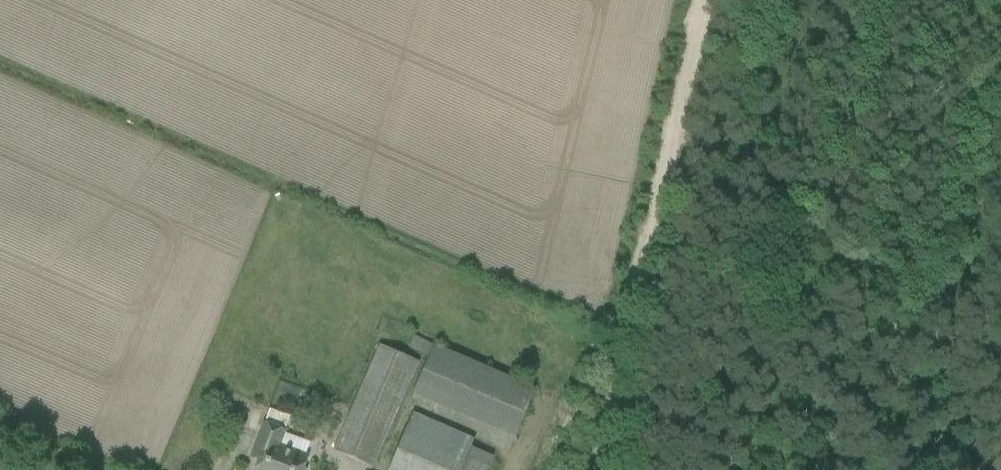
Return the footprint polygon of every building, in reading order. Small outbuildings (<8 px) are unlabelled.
[(527,386),(427,345),(409,390),(445,404),(443,407),(507,434),(527,386)] [(342,432),(334,451),(372,467),(380,449),(418,363),(379,346),(342,432)] [(258,461),(255,469),(303,469),(308,456),(305,455),(310,443),(285,433),(291,417),(268,410),(250,458),(258,461)] [(473,441),(454,433),(413,415),(395,455),(389,469),(460,469),(473,441)]
